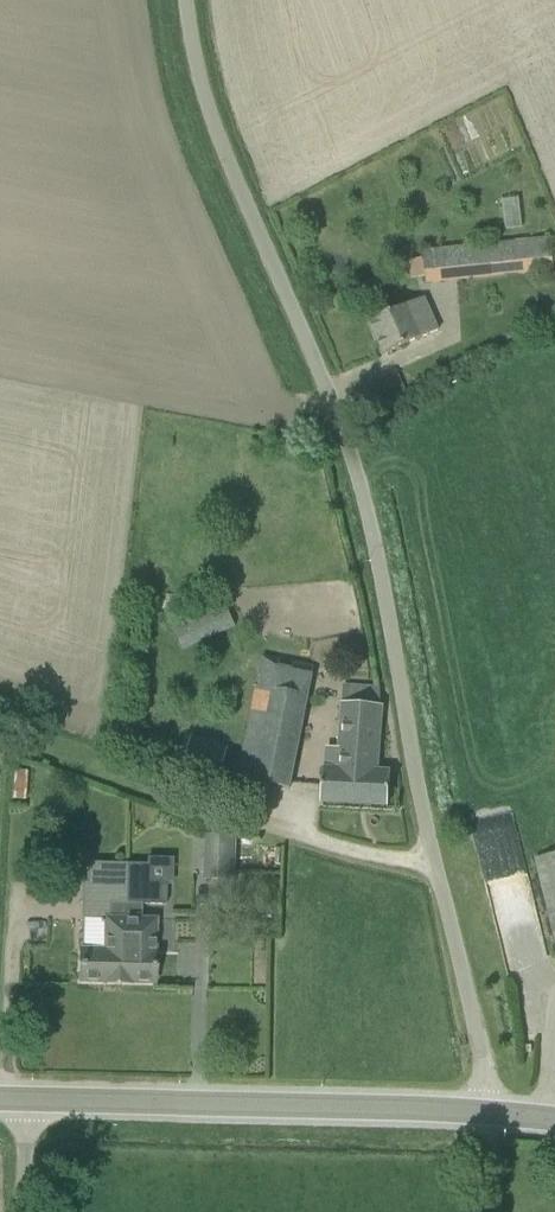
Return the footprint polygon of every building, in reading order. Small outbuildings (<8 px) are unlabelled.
[(554,269),(554,259),(552,241),(518,244),(516,244),(519,272),(554,269)] [(475,277),(504,274),(501,246),(454,250),(457,279),(475,277)] [(427,282),(442,280),(439,252),(424,253),(427,282)] [(425,298),(372,321),(387,354),(439,331),(425,298)] [(171,624),(185,652),(236,627),(222,599),(171,624)] [(239,778),(290,789),(314,668),(264,658),(239,778)] [(380,706),(381,689),(344,686),(338,769),(324,768),(322,803),(388,806),(391,772),(378,771),(383,706),(380,706)] [(28,772),(14,771),(12,801),(26,801),(28,772)] [(239,839),(206,838),(206,841),(205,882),(238,883),(239,839)] [(537,860),(554,933),(554,856),(537,860)] [(125,984),(127,904),(127,865),(87,864),(86,884),(83,884),(82,905),(106,906),(105,951),(81,950),(80,984),(82,984),(82,983),(103,984),(103,985),(104,985),(104,984),(125,984)] [(127,904),(125,984),(130,984),(130,985),(132,985),(132,984),(153,985),(154,985),(156,920),(142,920),(142,905),(166,905),(166,886),(147,886),(148,865),(127,865),(127,904)]
